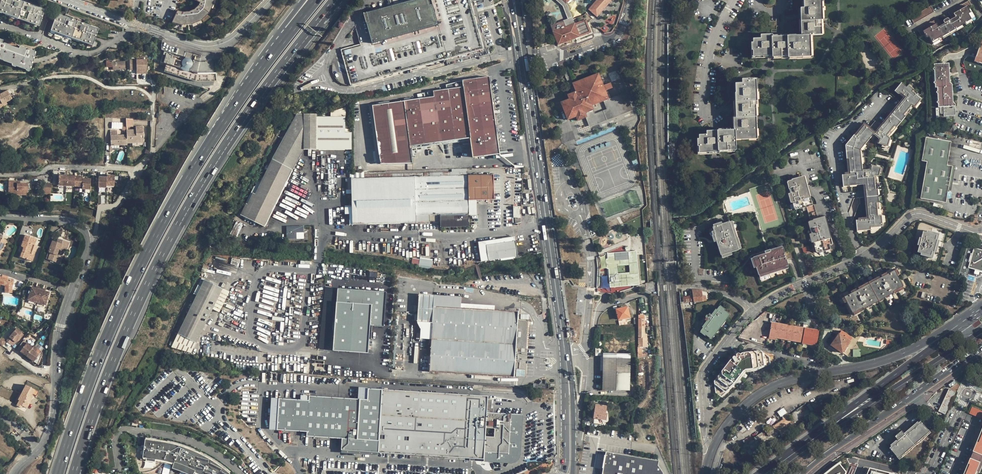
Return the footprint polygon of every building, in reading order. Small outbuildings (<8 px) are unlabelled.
[(38,26),(45,9),(20,0),(0,0),(0,12),(38,26)] [(172,21),(181,23),(191,22),(200,19),(207,12),(211,3),(211,0),(194,0),(199,2),(198,5),(194,9),(188,12),(182,12),(177,11),(172,21)] [(364,12),(360,19),(357,23),(363,47),(344,52),(353,85),(485,47),(471,0),(406,0),(364,12)] [(559,45),(590,33),(585,20),(575,24),(567,4),(570,0),(555,0),(563,7),(568,19),(551,26),(559,45)] [(589,10),(597,17),(612,0),(598,0),(589,10)] [(753,40),(753,58),(810,58),(810,37),(823,36),(822,0),(805,0),(805,9),(801,9),(801,36),(762,37),(762,40),(753,40)] [(939,20),(919,31),(922,37),(925,36),(927,39),(929,38),(933,44),(972,22),(973,23),(979,19),(969,3),(949,14),(952,20),(949,22),(949,21),(948,20),(946,20),(945,21),(944,21),(944,22),(944,24),(944,25),(942,26),(939,20)] [(932,8),(911,19),(914,26),(936,14),(932,8)] [(56,13),(50,30),(92,45),(98,29),(56,13)] [(27,71),(36,53),(20,45),(19,47),(0,39),(0,59),(27,71)] [(974,58),(976,63),(981,65),(981,41),(979,43),(974,58)] [(172,68),(170,73),(192,80),(216,80),(214,61),(200,61),(167,51),(168,46),(161,43),(161,50),(164,51),(161,62),(167,63),(166,66),(172,68)] [(147,70),(147,56),(131,57),(131,60),(130,60),(130,70),(136,69),(136,70),(147,70)] [(106,60),(107,67),(113,67),(113,70),(125,69),(125,62),(115,62),(113,62),(113,60),(106,60)] [(943,108),(944,117),(954,116),(956,114),(955,103),(953,102),(951,84),(949,82),(947,64),(932,65),(933,69),(930,72),(931,82),(934,85),(934,89),(936,89),(937,92),(934,95),(934,102),(938,104),(938,108),(943,108)] [(590,126),(632,110),(626,93),(609,100),(606,93),(599,75),(573,84),(577,92),(568,95),(570,100),(562,103),(568,120),(577,117),(578,121),(587,118),(590,126)] [(372,105),(379,163),(412,164),(411,159),(410,146),(469,137),(472,157),(499,154),(488,76),(462,80),(463,86),(446,88),(433,90),(433,96),(372,105)] [(700,135),(700,154),(719,154),(719,152),(736,152),(735,141),(758,140),(757,81),(743,81),(743,84),(737,85),(737,117),(734,117),(734,131),(708,132),(708,135),(700,135)] [(907,98),(877,134),(881,138),(880,140),(879,144),(888,147),(890,140),(887,137),(913,105),(915,108),(922,100),(902,83),(896,90),(907,98)] [(3,106),(2,104),(11,99),(7,90),(0,94),(0,107),(3,106)] [(258,181),(240,215),(266,227),(305,149),(352,150),(353,132),(346,132),(346,106),(331,111),(331,116),(318,116),(317,113),(297,113),(261,182),(258,181)] [(876,121),(870,128),(875,133),(881,126),(876,121)] [(864,126),(855,137),(853,136),(844,147),(846,160),(848,160),(849,174),(859,173),(857,150),(872,133),(864,126)] [(128,131),(127,131),(127,134),(127,135),(127,143),(137,143),(137,141),(143,141),(143,139),(143,127),(136,127),(136,130),(128,131)] [(127,143),(127,135),(121,136),(121,134),(119,134),(120,136),(117,136),(117,131),(110,131),(111,146),(127,145),(127,143)] [(927,163),(920,200),(945,205),(952,168),(947,167),(951,143),(927,139),(922,163),(927,163)] [(870,173),(864,174),(869,221),(856,222),(857,230),(882,227),(881,217),(877,218),(872,177),(878,177),(880,170),(871,167),(870,171),(870,173)] [(350,178),(352,223),(439,221),(439,226),(469,226),(468,200),(494,199),(493,174),(350,178)] [(862,175),(842,177),(842,186),(863,184),(862,175)] [(58,176),(58,186),(66,187),(74,187),(82,187),(82,190),(90,190),(90,182),(86,181),(86,180),(82,179),(78,179),(78,177),(71,177),(71,178),(67,178),(62,178),(62,176),(58,176)] [(98,179),(98,188),(106,189),(106,187),(114,187),(114,177),(110,176),(110,179),(106,178),(102,178),(102,180),(98,179)] [(814,243),(817,253),(831,249),(822,218),(818,220),(817,219),(816,214),(815,210),(814,206),(810,207),(810,205),(802,178),(788,182),(790,190),(789,190),(793,203),(796,210),(807,207),(811,222),(809,222),(811,230),(810,231),(814,243)] [(15,182),(8,181),(8,190),(12,190),(12,195),(27,196),(28,185),(20,184),(15,184),(15,182)] [(236,221),(230,235),(237,237),(242,223),(236,221)] [(715,235),(721,256),(730,253),(739,250),(730,222),(722,225),(713,228),(715,235)] [(287,227),(287,239),(296,239),(296,233),(303,232),(303,227),(287,227)] [(924,232),(918,253),(921,254),(921,256),(933,259),(935,253),(937,254),(940,241),(938,241),(940,234),(927,231),(927,233),(924,232)] [(22,251),(20,257),(32,261),(34,255),(31,254),(34,245),(36,239),(24,235),(21,246),(23,247),(22,251)] [(488,261),(517,257),(515,241),(514,237),(486,241),(478,242),(480,254),(487,253),(488,257),(488,261)] [(50,253),(48,260),(56,262),(59,256),(62,257),(64,251),(65,248),(67,248),(69,243),(62,240),(60,244),(56,242),(52,241),(48,252),(50,253)] [(756,268),(761,284),(791,275),(784,254),(785,254),(784,249),(771,253),(771,252),(753,258),(757,268),(756,268)] [(636,250),(606,253),(609,287),(639,285),(636,250)] [(970,268),(976,269),(976,273),(975,272),(973,277),(978,279),(980,274),(979,273),(980,270),(981,271),(981,252),(975,250),(970,268)] [(845,297),(853,314),(863,308),(864,310),(895,294),(894,292),(904,287),(895,271),(845,297)] [(4,285),(4,291),(12,291),(11,286),(13,281),(7,279),(8,277),(2,275),(1,277),(0,277),(0,284),(4,285)] [(203,279),(177,333),(196,342),(211,309),(219,313),(229,291),(203,279)] [(36,304),(37,302),(44,305),(45,305),(50,292),(45,291),(36,288),(32,287),(28,299),(35,302),(35,304),(36,304)] [(693,291),(695,302),(702,301),(701,291),(693,291)] [(461,296),(418,294),(417,321),(419,329),(419,342),(424,343),(424,338),(431,339),(432,306),(460,307),(461,303),(461,296)] [(431,339),(429,371),(513,375),(515,348),(527,348),(529,321),(518,320),(518,311),(495,309),(460,307),(432,306),(431,339)] [(628,308),(617,310),(620,321),(630,318),(628,308)] [(707,325),(703,330),(712,338),(730,316),(722,310),(713,321),(709,317),(705,323),(707,325)] [(639,316),(639,326),(640,342),(639,342),(639,358),(643,357),(643,348),(648,347),(648,335),(646,335),(646,316),(639,316)] [(772,324),(770,337),(801,342),(803,329),(772,324)] [(16,328),(6,340),(12,345),(17,340),(20,336),(19,335),(21,333),(16,328)] [(805,329),(802,346),(816,348),(819,331),(805,329)] [(842,331),(831,346),(842,354),(853,339),(842,331)] [(177,333),(171,347),(190,353),(196,342),(177,333)] [(24,341),(18,349),(34,361),(39,355),(32,349),(32,348),(24,341)] [(34,347),(32,349),(39,355),(41,352),(34,347)] [(762,353),(741,356),(741,354),(740,354),(738,354),(737,354),(737,355),(737,356),(737,358),(736,358),(735,357),(734,357),(733,358),(733,359),(734,359),(715,384),(716,393),(722,397),(727,393),(745,370),(759,369),(758,365),(770,364),(770,359),(762,353)] [(604,359),(603,391),(631,391),(631,359),(604,359)] [(19,400),(16,405),(21,408),(22,405),(24,402),(28,405),(31,398),(30,397),(31,394),(34,389),(25,385),(18,399),(19,400)] [(380,453),(383,388),(358,386),(357,398),(300,395),(300,400),(271,398),(269,429),(307,431),(306,437),(341,439),(340,451),(380,453)] [(383,388),(380,453),(483,459),(484,461),(516,462),(522,455),(523,414),(489,413),(490,397),(383,388)] [(945,414),(956,392),(950,389),(939,412),(945,414)] [(597,405),(594,419),(595,419),(595,424),(601,425),(602,420),(607,421),(608,415),(606,414),(607,407),(597,405)] [(972,407),(970,414),(981,418),(981,411),(972,407)] [(780,416),(787,413),(783,408),(777,411),(780,416)] [(775,426),(783,438),(792,432),(784,420),(775,426)] [(921,422),(891,447),(899,458),(930,431),(921,422)] [(766,432),(769,437),(777,432),(773,427),(771,429),(766,432)] [(973,452),(968,465),(970,465),(966,473),(976,473),(981,459),(981,430),(973,452)] [(903,431),(896,436),(898,439),(905,434),(903,431)] [(12,432),(7,437),(12,442),(13,441),(16,443),(22,437),(18,435),(17,436),(12,432)] [(210,458),(181,446),(145,438),(144,447),(144,458),(174,465),(173,468),(182,472),(187,473),(194,473),(195,472),(198,473),(230,473),(210,458)] [(664,473),(658,466),(658,461),(607,453),(603,473),(664,473)] [(162,473),(169,473),(171,465),(165,464),(162,473)] [(829,473),(846,473),(840,464),(829,473)]
